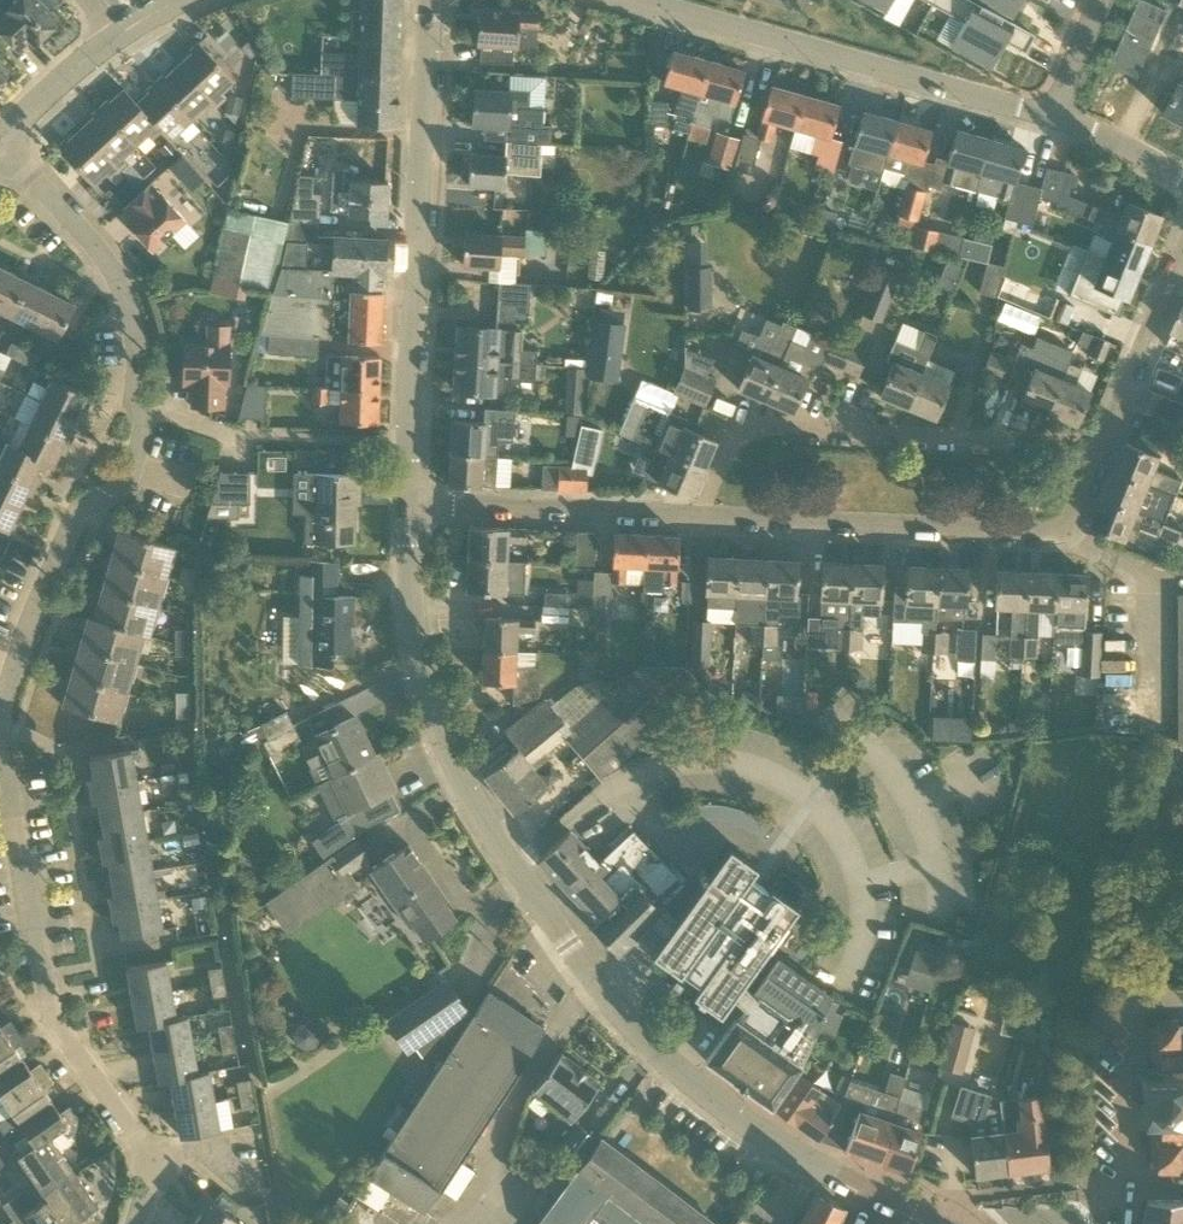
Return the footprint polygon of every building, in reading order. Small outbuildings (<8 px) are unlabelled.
[(30,42),(36,36),(40,39),(39,40),(40,41),(60,22),(39,0),(18,0),(3,14),(4,15),(0,19),(0,33),(19,52),(30,42)] [(402,0),(363,0),(361,55),(322,54),(321,75),(340,76),(399,78),(402,0)] [(964,17),(951,42),(989,63),(999,43),(996,42),(1000,34),(1023,47),(1031,31),(972,0),(931,0),(964,17)] [(1010,12),(1017,0),(987,0),(1010,12)] [(1110,66),(1137,79),(1167,11),(1142,0),(1140,0),(1110,66)] [(478,45),(481,45),(535,48),(537,14),(480,11),(478,45)] [(180,65),(218,106),(226,98),(222,94),(235,82),(202,45),(180,65)] [(689,133),(692,123),(690,122),(707,61),(673,51),(664,83),(682,88),(673,118),(676,119),(674,129),(689,133)] [(711,128),(714,116),(731,121),(736,103),(745,71),(707,61),(690,122),(692,123),(711,128)] [(208,115),(218,106),(180,65),(158,85),(192,122),(204,110),(208,115)] [(8,76),(0,67),(0,84),(8,76)] [(340,76),(321,75),(294,73),(292,97),(359,100),(358,126),(397,127),(399,78),(340,76)] [(200,130),(192,122),(158,85),(138,104),(124,90),(175,145),(183,138),(187,142),(200,130)] [(1163,113),(1182,124),(1182,87),(1178,85),(1177,88),(1171,85),(1159,108),(1165,110),(1163,113)] [(797,128),(805,95),(771,86),(762,119),(763,119),(758,137),(771,141),(776,123),(797,128)] [(174,146),(175,145),(124,90),(103,110),(137,147),(149,135),(153,140),(161,132),(174,146)] [(553,125),(543,125),(544,107),(529,106),(530,91),(510,90),(510,92),(475,90),(473,125),(509,127),(509,126),(513,126),(512,142),(512,143),(541,145),(552,145),(553,125)] [(239,117),(243,98),(229,95),(225,114),(239,117)] [(792,147),(812,152),(820,154),(816,167),(834,172),(843,141),(831,137),(840,105),(805,95),(797,128),(792,147)] [(668,128),(669,103),(652,102),(650,127),(668,128)] [(137,147),(103,110),(82,130),(119,170),(128,162),(124,158),(137,147)] [(890,155),(898,121),(864,112),(854,145),(855,145),(850,163),(863,167),(868,148),(889,154),(890,155)] [(885,168),(905,173),(903,178),(916,182),(922,164),(923,164),(932,131),(898,121),(890,155),(889,154),(885,168)] [(110,179),(119,170),(82,130),(60,150),(94,187),(106,175),(110,179)] [(238,146),(240,133),(225,130),(222,143),(238,146)] [(949,164),(944,182),(981,192),(993,141),(957,131),(948,164),(949,164)] [(708,163),(732,170),(740,140),(717,133),(708,163)] [(743,140),(735,170),(752,175),(760,145),(743,140)] [(1020,223),(1029,186),(1016,182),(1025,149),(993,141),(981,192),(1010,200),(1005,219),(1020,223)] [(507,142),(506,157),(471,154),(469,185),(505,187),(505,173),(540,175),(541,145),(512,143),(512,142),(507,142)] [(168,158),(176,150),(170,143),(161,151),(168,158)] [(181,178),(193,168),(182,156),(170,166),(181,178)] [(129,163),(121,171),(135,185),(142,178),(129,163)] [(1058,207),(1107,227),(1151,245),(1162,216),(1129,202),(1123,218),(1070,197),(1076,176),(1048,168),(1042,189),(1041,193),(1040,199),(1058,204),(1058,207)] [(134,187),(125,177),(124,176),(110,188),(120,199),(134,187)] [(289,223),(319,225),(321,195),(313,195),(314,177),(299,177),(289,223)] [(342,197),(341,198),(350,199),(349,214),(387,216),(389,183),(335,180),(334,197),(342,197)] [(162,195),(151,184),(123,209),(134,221),(130,224),(129,223),(128,224),(153,252),(187,221),(162,195)] [(1042,189),(1029,186),(1020,223),(1033,226),(1040,199),(1041,193),(1042,189)] [(927,192),(908,187),(906,187),(898,216),(900,216),(897,226),(915,231),(917,221),(919,222),(927,192)] [(683,214),(683,203),(670,203),(669,214),(683,214)] [(835,228),(838,214),(822,210),(819,224),(835,228)] [(1020,223),(1005,219),(1002,231),(1017,235),(1020,223)] [(318,237),(319,225),(289,223),(285,242),(287,242),(308,243),(334,244),(333,271),(384,273),(386,240),(318,237)] [(932,249),(937,231),(917,226),(916,231),(913,245),(932,249)] [(1139,273),(1151,245),(1107,227),(1103,237),(1113,241),(1106,258),(1139,273)] [(251,231),(251,234),(225,228),(214,277),(249,286),(250,285),(273,290),(283,238),(251,231)] [(546,256),(548,230),(529,229),(528,238),(466,234),(464,265),(501,268),(502,253),(546,256)] [(937,231),(932,249),(937,250),(959,256),(963,241),(964,237),(937,231)] [(306,271),(308,243),(287,242),(281,270),(306,271)] [(688,267),(687,311),(711,311),(712,266),(704,266),(704,256),(685,256),(685,267),(688,267)] [(1129,299),(1139,273),(1106,258),(1089,300),(1108,308),(1114,293),(1129,299)] [(945,259),(935,286),(951,291),(961,265),(945,259)] [(996,298),(1004,268),(989,263),(980,293),(996,298)] [(31,276),(21,271),(18,276),(5,270),(0,280),(0,311),(11,316),(31,276)] [(384,273),(333,271),(333,272),(280,270),(273,294),(261,334),(270,335),(320,338),(330,338),(330,340),(381,342),(383,292),(382,292),(383,274),(384,274),(384,273)] [(882,271),(864,314),(882,321),(900,278),(882,271)] [(34,328),(51,293),(38,286),(40,281),(31,276),(11,316),(34,328)] [(246,301),(249,286),(214,277),(210,293),(246,301)] [(1031,291),(1033,288),(1006,277),(998,298),(1050,319),(1059,298),(1046,293),(1045,296),(1031,291)] [(529,324),(530,307),(532,284),(501,281),(498,322),(529,324)] [(51,293),(34,328),(58,340),(78,300),(68,294),(65,299),(51,293)] [(1168,346),(1182,352),(1182,312),(1168,346)] [(623,338),(625,326),(596,322),(589,377),(599,378),(617,381),(623,338)] [(764,400),(790,342),(796,327),(784,322),(775,344),(769,342),(742,331),(736,349),(728,367),(745,374),(738,389),(764,400)] [(229,383),(230,344),(230,326),(208,325),(207,346),(185,345),(184,382),(189,382),(193,382),(192,406),(224,407),(225,383),(229,383)] [(498,330),(497,330),(460,327),(458,360),(537,366),(538,351),(522,350),(524,332),(498,330)] [(908,408),(927,360),(938,336),(925,330),(917,349),(896,341),(888,361),(893,364),(880,396),(908,408)] [(1084,331),(1078,345),(1093,351),(1091,356),(1103,361),(1111,343),(1084,331)] [(319,357),(320,338),(270,335),(269,355),(319,357)] [(852,346),(850,345),(834,338),(833,342),(824,362),(841,369),(852,346)] [(794,413),(808,379),(812,369),(801,355),(805,347),(790,342),(764,400),(794,413)] [(18,361),(24,349),(13,343),(7,356),(18,361)] [(870,353),(863,350),(852,346),(841,369),(860,377),(870,353)] [(24,349),(18,361),(30,366),(35,354),(24,349)] [(987,365),(1005,373),(1011,359),(992,351),(987,365)] [(315,388),(379,391),(380,357),(328,355),(327,388),(315,388)] [(1051,415),(1071,364),(1057,358),(1050,375),(1035,369),(1032,362),(1022,358),(1016,361),(1006,385),(1025,392),(1021,403),(1051,415)] [(536,378),(537,366),(458,360),(456,391),(494,394),(496,367),(505,368),(505,376),(536,378)] [(927,360),(908,408),(936,419),(950,385),(949,385),(954,372),(927,360)] [(1071,364),(1051,415),(1077,425),(1091,392),(1075,385),(1082,369),(1071,364)] [(1005,373),(987,365),(982,375),(1001,383),(1005,373)] [(680,382),(711,395),(717,380),(686,367),(685,369),(682,376),(680,382)] [(1152,385),(1165,390),(1179,395),(1182,386),(1182,376),(1159,367),(1152,385)] [(41,402),(76,419),(83,406),(88,408),(93,397),(92,396),(53,378),(41,402)] [(706,407),(711,395),(680,382),(675,393),(706,407)] [(268,386),(248,385),(240,419),(266,420),(268,386)] [(378,424),(379,391),(315,388),(314,403),(341,404),(341,422),(378,424)] [(566,390),(564,413),(583,414),(584,391),(566,390)] [(1142,409),(1182,426),(1182,404),(1150,390),(1142,409)] [(70,432),(76,419),(41,402),(30,425),(70,445),(75,435),(70,432)] [(452,451),(498,454),(499,442),(513,443),(516,411),(485,409),(484,423),(454,421),(452,451)] [(688,429),(691,422),(673,414),(663,436),(641,426),(635,440),(658,450),(664,452),(705,470),(717,442),(688,429)] [(65,455),(70,445),(30,425),(21,421),(10,443),(9,443),(8,444),(53,466),(60,452),(65,455)] [(581,425),(577,445),(598,450),(603,430),(581,425)] [(1150,485),(1178,496),(1182,484),(1182,481),(1157,470),(1162,457),(1128,443),(1117,471),(1150,485)] [(53,466),(8,444),(0,460),(0,469),(37,487),(42,477),(36,474),(43,462),(53,467),(53,466)] [(496,488),(498,454),(452,451),(449,486),(481,488),(482,487),(496,488)] [(705,470),(664,452),(660,461),(654,459),(647,477),(660,482),(660,483),(693,497),(705,470)] [(572,467),(542,466),(540,490),(570,492),(572,467)] [(587,468),(572,467),(570,492),(586,492),(587,468)] [(37,487),(0,469),(0,498),(20,508),(27,494),(32,497),(37,487)] [(1139,514),(1150,485),(1117,471),(1105,500),(1139,514)] [(251,473),(221,473),(212,504),(251,505),(251,473)] [(306,543),(356,544),(357,495),(361,495),(361,475),(306,474),(306,475),(313,475),(312,513),(307,513),(306,543)] [(20,508),(0,498),(0,528),(14,534),(19,523),(14,521),(20,508)] [(1182,535),(1182,532),(1165,525),(1139,514),(1105,500),(1094,526),(1128,540),(1133,528),(1159,539),(1161,536),(1180,543),(1182,535)] [(527,543),(528,530),(470,527),(469,558),(507,560),(508,542),(527,543)] [(175,549),(176,547),(119,531),(111,560),(163,575),(163,577),(167,578),(170,565),(167,564),(171,548),(175,549)] [(577,532),(575,565),(595,566),(596,533),(577,532)] [(645,567),(647,535),(614,533),(613,583),(625,584),(626,566),(645,567)] [(677,586),(680,536),(647,535),(645,567),(644,584),(677,586)] [(736,609),(740,559),(708,557),(706,593),(708,593),(708,608),(736,609)] [(506,580),(507,560),(469,558),(467,592),(525,595),(525,581),(506,580)] [(766,611),(768,560),(740,559),(736,609),(752,610),(751,644),(764,645),(765,625),(766,625),(766,611)] [(111,560),(102,590),(155,605),(155,606),(158,607),(162,594),(158,593),(163,577),(163,575),(111,560)] [(780,597),(795,597),(796,597),(798,562),(768,560),(766,611),(766,625),(765,625),(764,645),(774,646),(774,647),(778,647),(779,626),(779,611),(780,597)] [(354,597),(337,597),(337,564),(303,563),(303,576),(301,576),(299,664),(334,665),(334,656),(353,656),(353,636),(356,636),(356,626),(354,626),(354,597)] [(851,600),(853,564),(823,563),(820,618),(837,619),(836,649),(849,650),(850,629),(851,600)] [(850,629),(849,650),(862,650),(864,616),(881,616),(883,566),(853,564),(851,600),(850,629)] [(936,619),(938,568),(909,567),(907,602),(894,602),(893,622),(923,623),(922,632),(921,652),(935,653),(936,632),(936,623),(936,619)] [(936,619),(954,620),(964,620),(965,606),(967,606),(969,570),(938,568),(936,619)] [(182,595),(196,594),(195,569),(182,569),(182,595)] [(1024,657),(1027,572),(998,571),(996,607),(1012,608),(1011,638),(1012,638),(1010,669),(1023,670),(1024,657)] [(1056,610),(1058,574),(1027,572),(1024,657),(1037,658),(1039,609),(1055,610),(1056,610)] [(1085,627),(1087,575),(1058,574),(1056,610),(1055,610),(1054,625),(1054,636),(1053,646),(1084,647),(1083,677),(1099,678),(1101,634),(1085,634),(1085,627)] [(150,622),(155,606),(155,605),(102,590),(94,618),(94,619),(141,633),(141,634),(150,636),(154,623),(150,622)] [(569,608),(570,594),(546,593),(545,607),(569,608)] [(597,616),(614,617),(614,597),(597,596),(597,616)] [(569,621),(569,608),(545,607),(545,620),(569,621)] [(89,617),(80,647),(133,662),(136,663),(140,650),(136,649),(141,634),(141,633),(94,619),(94,618),(89,617)] [(484,651),(514,652),(516,633),(533,634),(534,622),(486,618),(484,651)] [(710,667),(712,624),(696,623),(695,666),(710,667)] [(176,656),(189,655),(189,630),(176,630),(176,656)] [(957,659),(977,660),(977,630),(958,630),(957,659)] [(949,653),(950,633),(936,632),(935,653),(949,653)] [(980,679),(996,680),(1000,636),(984,635),(980,679)] [(80,647),(71,677),(124,692),(128,693),(131,680),(128,679),(133,662),(80,647)] [(513,666),(514,652),(484,651),(483,683),(514,684),(513,705),(539,697),(542,669),(513,666)] [(685,666),(657,667),(656,652),(643,652),(644,667),(639,668),(612,691),(602,679),(576,687),(551,706),(560,719),(518,748),(484,775),(514,813),(548,787),(535,769),(552,756),(548,751),(566,737),(602,780),(704,690),(685,666)] [(580,654),(579,680),(596,681),(597,654),(580,654)] [(63,706),(119,722),(123,710),(119,709),(124,692),(71,677),(63,706)] [(177,719),(190,718),(189,693),(176,693),(177,719)] [(551,706),(547,701),(506,733),(518,748),(560,719),(551,706)] [(262,725),(268,740),(295,727),(288,712),(262,725)] [(324,763),(331,778),(374,757),(355,718),(313,739),(315,743),(304,748),(313,768),(324,763)] [(268,740),(262,725),(245,733),(253,749),(264,743),(263,742),(268,740)] [(263,742),(264,743),(270,756),(302,741),(295,727),(268,740),(263,742)] [(92,791),(137,783),(132,751),(91,758),(94,777),(89,778),(92,791)] [(313,843),(324,859),(368,828),(400,812),(391,792),(395,790),(379,755),(374,757),(331,778),(318,785),(335,819),(338,818),(341,823),(313,843)] [(102,820),(143,812),(137,783),(92,791),(94,804),(99,803),(102,820)] [(747,820),(747,804),(684,803),(684,819),(747,820)] [(102,850),(148,842),(143,812),(102,820),(105,836),(100,837),(102,850)] [(619,956),(624,951),(652,924),(664,912),(662,909),(687,884),(635,830),(601,863),(597,859),(569,831),(539,860),(599,923),(593,929),(619,956)] [(184,847),(199,844),(197,832),(182,835),(184,847)] [(112,879),(153,872),(148,842),(102,850),(104,863),(110,862),(112,879)] [(333,856),(270,900),(290,929),(352,886),(345,875),(368,859),(357,843),(335,859),(333,856)] [(456,921),(444,903),(448,901),(409,845),(371,871),(409,928),(412,926),(424,943),(456,921)] [(802,1066),(830,1001),(833,996),(810,980),(779,959),(753,992),(761,997),(760,999),(743,986),(798,908),(771,888),(770,891),(755,881),(750,877),(757,867),(730,848),(677,923),(664,912),(652,924),(666,938),(653,956),(680,975),(682,972),(702,985),(694,996),(722,1015),(734,998),(748,1011),(739,1021),(736,1019),(735,1021),(733,1019),(732,1021),(728,1018),(703,1052),(710,1057),(707,1061),(772,1108),(802,1066)] [(112,909),(158,901),(153,872),(112,879),(115,895),(110,896),(112,909)] [(158,901),(112,909),(115,922),(120,921),(123,937),(163,930),(158,901)] [(373,917),(381,932),(398,923),(391,908),(373,917)] [(930,992),(940,958),(915,951),(904,985),(930,992)] [(133,998),(172,991),(167,962),(128,969),(133,998)] [(211,984),(225,982),(223,968),(209,970),(211,984)] [(214,999),(228,996),(225,982),(211,984),(214,999)] [(467,1010),(447,983),(388,1023),(407,1051),(467,1010)] [(177,1020),(176,1018),(172,991),(133,998),(139,1028),(150,1026),(150,1024),(177,1020)] [(1025,1012),(1034,1014),(1039,998),(1012,991),(1008,1007),(1025,1012)] [(379,1212),(393,1191),(425,1213),(435,1198),(437,1199),(472,1146),(537,1047),(535,1046),(546,1029),(490,992),(369,1176),(370,1177),(357,1197),(379,1212)] [(150,1026),(155,1053),(193,1046),(188,1016),(176,1018),(177,1020),(150,1024),(150,1026)] [(1179,1055),(1179,1046),(1182,1046),(1182,1024),(1178,1025),(1178,1020),(1156,1021),(1156,1026),(1152,1027),(1155,1069),(1147,1070),(1147,1077),(1141,1077),(1142,1116),(1155,1116),(1153,1167),(1158,1167),(1158,1172),(1180,1172),(1180,1168),(1182,1168),(1182,1055),(1179,1055)] [(18,1030),(11,1021),(1,1028),(0,1026),(0,1042),(18,1030)] [(221,1041),(236,1039),(233,1024),(219,1027),(221,1041)] [(942,1068),(964,1075),(976,1030),(954,1024),(942,1068)] [(22,1058),(15,1047),(25,1040),(18,1030),(0,1042),(0,1073),(22,1058)] [(224,1055),(238,1053),(236,1039),(221,1041),(224,1055)] [(198,1075),(198,1073),(193,1046),(155,1053),(160,1083),(172,1081),(171,1079),(198,1075)] [(533,1092),(571,1121),(600,1082),(562,1053),(533,1092)] [(47,1073),(41,1064),(31,1070),(22,1058),(0,1073),(0,1094),(5,1102),(47,1073)] [(172,1081),(176,1108),(215,1101),(209,1071),(198,1073),(198,1075),(171,1079),(172,1081)] [(52,1101),(44,1090),(54,1083),(47,1073),(5,1102),(14,1114),(0,1123),(0,1129),(4,1134),(52,1101)] [(886,1093),(858,1083),(842,1126),(843,1126),(840,1133),(839,1135),(834,1146),(846,1150),(846,1151),(882,1163),(896,1124),(900,1098),(903,1088),(904,1088),(907,1078),(891,1074),(886,1093)] [(850,1080),(845,1097),(844,1096),(841,1104),(802,1076),(777,1111),(819,1141),(834,1146),(839,1135),(840,1133),(843,1126),(842,1126),(858,1083),(850,1080)] [(239,1097),(254,1094),(252,1082),(237,1084),(239,1097)] [(1003,1104),(1004,1100),(1000,1100),(1001,1112),(988,1108),(992,1095),(961,1086),(951,1116),(970,1122),(971,1136),(975,1176),(1009,1172),(1003,1104)] [(896,1124),(882,1163),(909,1173),(917,1151),(916,1151),(922,1133),(921,1133),(932,1096),(904,1088),(903,1088),(900,1098),(896,1124)] [(242,1112),(257,1110),(254,1094),(239,1097),(242,1112)] [(1050,1168),(1048,1150),(1041,1096),(1004,1100),(1003,1104),(1009,1172),(1050,1168)] [(50,1135),(50,1136),(78,1117),(71,1107),(61,1113),(52,1101),(4,1134),(13,1147),(29,1136),(35,1145),(50,1135)] [(182,1137),(220,1131),(215,1101),(176,1108),(182,1137)] [(582,1162),(599,1140),(576,1123),(559,1146),(582,1162)] [(74,1171),(50,1136),(50,1135),(35,1145),(18,1158),(42,1193),(68,1176),(74,1171)] [(604,1142),(601,1139),(599,1141),(599,1140),(582,1162),(565,1186),(564,1186),(557,1196),(558,1196),(537,1223),(584,1223),(591,1214),(604,1223),(713,1223),(604,1142)] [(796,1186),(776,1176),(772,1174),(766,1186),(789,1198),(796,1186)] [(78,1223),(100,1208),(78,1176),(71,1181),(68,1176),(42,1193),(47,1199),(64,1223),(78,1223)] [(47,1199),(35,1207),(24,1191),(3,1206),(10,1215),(10,1214),(14,1219),(17,1223),(64,1223),(47,1199)] [(844,1207),(844,1206),(842,1205),(842,1206),(827,1198),(828,1198),(817,1192),(817,1193),(816,1193),(800,1223),(836,1223),(844,1207)] [(197,1223),(241,1223),(205,1193),(197,1203),(205,1210),(194,1222),(197,1223)] [(1147,1200),(1143,1223),(1182,1223),(1182,1200),(1147,1200)]
